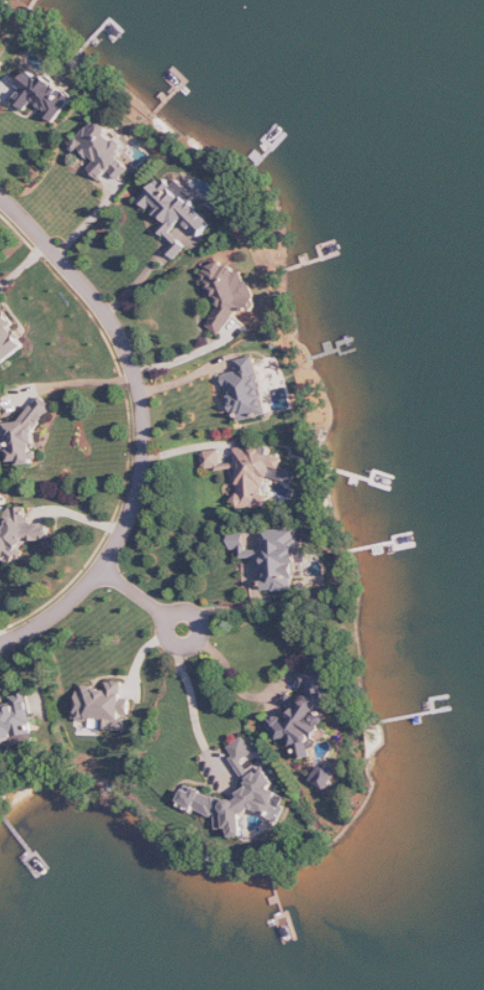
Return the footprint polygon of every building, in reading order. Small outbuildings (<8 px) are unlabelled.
[(56,123),(76,97),(48,76),(44,81),(30,71),(18,86),(23,90),(15,101),(28,111),(35,102),(48,111),(45,115),(56,123)] [(132,170),(120,155),(128,148),(102,118),(71,146),(78,154),(84,148),(96,163),(90,168),(102,181),(113,172),(121,180),(132,170)] [(214,224),(192,203),(198,197),(180,180),(175,185),(165,176),(141,202),(151,211),(152,210),(166,222),(159,230),(174,244),(168,251),(177,260),(189,247),(173,233),(184,221),(201,238),(214,224)] [(222,336),(236,316),(257,307),(260,303),(250,282),(246,279),(242,271),(236,274),(232,264),(225,268),(222,261),(209,267),(203,275),(211,293),(216,297),(221,308),(209,326),(222,336)] [(27,347),(13,326),(16,324),(6,311),(0,315),(0,366),(27,347)] [(270,415),(256,356),(238,360),(240,371),(225,375),(234,412),(239,411),(241,422),(270,415)] [(41,396),(23,422),(7,423),(8,434),(1,434),(1,440),(0,440),(0,454),(11,453),(11,462),(20,462),(24,465),(34,464),(39,457),(39,455),(33,450),(38,443),(37,432),(55,407),(41,396)] [(237,449),(240,509),(270,507),(270,496),(267,496),(266,479),(285,478),(284,456),(272,457),(272,447),(237,449)] [(205,469),(223,467),(222,450),(203,451),(205,469)] [(28,507),(11,508),(6,518),(7,524),(0,537),(0,557),(9,561),(22,560),(25,554),(24,543),(53,540),(52,523),(30,525),(28,507)] [(297,590),(297,563),(311,563),(310,547),(302,548),(301,529),(266,530),(266,550),(249,551),(248,534),(233,534),(233,550),(242,549),(242,558),(266,558),(268,591),(297,590)] [(284,699),(285,710),(291,709),(293,720),(286,721),(285,715),(271,718),(276,744),(290,741),(291,746),(297,745),(300,760),(314,757),(312,745),(328,742),(324,716),(320,717),(319,709),(335,707),(328,670),(299,675),(302,690),(310,689),(310,694),(284,699)] [(127,731),(128,719),(132,719),(132,699),(124,699),(124,682),(107,682),(107,688),(79,688),(79,720),(103,720),(103,731),(127,731)] [(28,693),(12,696),(14,704),(0,707),(0,744),(14,740),(16,747),(38,742),(28,693)] [(249,790),(227,800),(190,787),(187,787),(181,802),(183,807),(193,810),(197,810),(215,817),(218,816),(219,829),(233,829),(233,838),(245,837),(244,814),(253,811),(282,821),(282,813),(288,796),(273,791),(276,784),(266,762),(255,767),(245,763),(256,758),(255,756),(247,738),(230,746),(235,756),(234,757),(249,790)]
